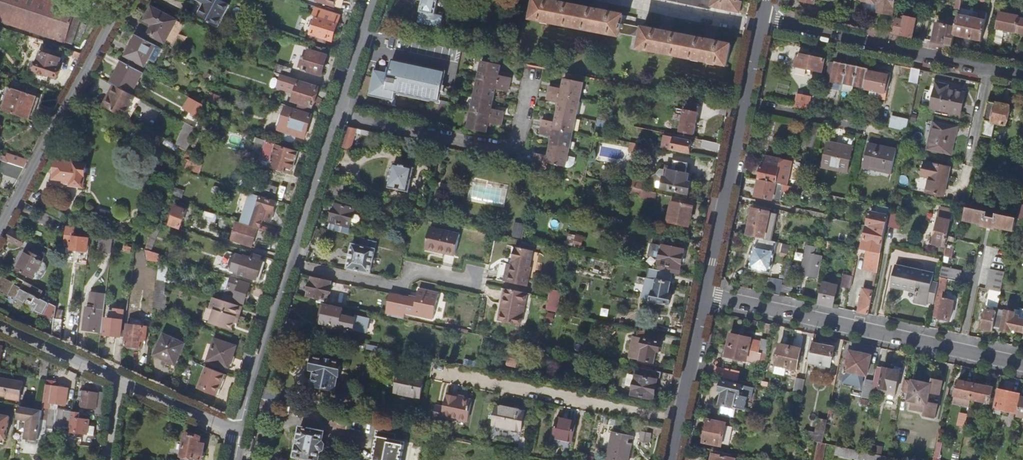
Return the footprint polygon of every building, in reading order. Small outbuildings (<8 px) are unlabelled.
[(76,6),(58,0),(0,0),(0,21),(64,42),(76,6)] [(220,0),(196,0),(202,4),(195,16),(216,28),(229,5),(220,0)] [(438,0),(422,0),(417,23),(439,28),(442,17),(434,15),(438,0)] [(605,12),(605,11),(597,10),(595,11),(561,4),(561,3),(553,1),(551,2),(542,0),(534,0),(530,19),(618,37),(619,34),(632,37),(636,19),(605,12)] [(709,11),(710,7),(738,13),(741,2),(731,0),(661,0),(709,11)] [(894,0),(859,0),(859,1),(877,6),(875,13),(890,17),(894,0)] [(164,42),(177,21),(152,6),(145,17),(153,22),(147,33),(164,42)] [(332,42),(341,15),(316,7),(314,16),(316,17),(310,35),(316,37),(315,40),(318,41),(319,38),(332,42)] [(981,42),(986,15),(978,13),(976,21),(957,16),(953,33),(953,36),(981,42)] [(1017,19),(1017,17),(999,14),(995,29),(1014,33),(1017,19)] [(911,39),(915,20),(905,18),(904,19),(901,18),(900,22),(895,21),(893,35),(911,39)] [(1017,19),(1014,33),(1022,35),(1022,20),(1017,19)] [(953,36),(953,33),(949,32),(950,29),(946,28),(946,27),(936,24),(932,43),(950,47),(953,36)] [(726,67),(730,46),(713,43),(712,42),(704,40),(702,40),(668,34),(667,32),(660,31),(659,32),(642,29),(638,49),(726,67)] [(144,67),(155,45),(136,35),(125,57),(144,67)] [(322,76),(328,56),(326,56),(328,51),(312,46),(311,51),(310,51),(304,71),(322,76)] [(58,68),(61,58),(41,52),(35,71),(38,72),(39,75),(44,77),(46,75),(57,78),(60,69),(58,68)] [(824,61),(797,55),(794,67),(822,73),(824,61)] [(492,109),(496,89),(509,92),(512,76),(499,74),(501,65),(482,60),(467,130),(486,134),(489,124),(501,127),(504,112),(492,109)] [(129,93),(141,72),(121,61),(109,82),(129,93)] [(438,101),(444,73),(392,62),(389,75),(375,72),(370,95),(393,100),(395,92),(438,101)] [(842,85),(847,66),(834,63),(834,65),(829,64),(824,88),(841,92),(842,85)] [(288,77),(291,70),(277,65),(274,73),(288,77)] [(853,87),(857,68),(847,66),(842,85),(853,87)] [(867,72),(868,70),(857,68),(853,87),(863,90),(867,72)] [(916,84),(919,71),(911,69),(908,83),(916,84)] [(883,100),(889,77),(867,72),(863,90),(869,91),(868,97),(883,100)] [(565,169),(584,82),(566,78),(563,88),(551,85),(548,100),(560,102),(556,122),(544,120),(541,134),(553,137),(549,157),(536,154),(535,162),(565,169)] [(312,108),(318,88),(298,82),(292,102),(312,108)] [(960,115),(964,94),(947,90),(947,87),(935,84),(930,109),(960,115)] [(30,120),(37,97),(10,88),(3,111),(30,120)] [(803,110),(806,98),(797,96),(794,108),(803,110)] [(206,107),(192,99),(188,106),(194,109),(193,113),(201,117),(206,107)] [(1006,127),(1011,108),(989,103),(985,122),(1006,127)] [(693,135),(698,114),(697,114),(698,107),(686,105),(684,111),(679,132),(693,135)] [(307,133),(312,116),(285,107),(278,130),(299,137),(301,131),(307,133)] [(891,116),(890,127),(908,129),(909,117),(891,116)] [(951,156),(957,127),(932,122),(926,150),(951,156)] [(193,136),(196,129),(188,124),(185,132),(193,136)] [(351,150),(356,134),(361,135),(361,137),(380,141),(382,135),(348,127),(342,147),(351,150)] [(190,145),(193,136),(185,132),(181,140),(190,145)] [(689,153),(691,141),(671,138),(670,140),(673,141),(671,150),(689,153)] [(187,152),(190,145),(181,140),(178,147),(187,152)] [(265,154),(268,145),(270,146),(271,143),(261,140),(258,152),(265,154)] [(719,152),(720,145),(707,142),(705,149),(719,152)] [(642,154),(644,146),(631,143),(629,151),(642,154)] [(846,174),(851,148),(826,143),(820,168),(846,174)] [(890,175),(896,149),(867,143),(862,169),(890,175)] [(291,174),(298,152),(276,146),(270,167),(291,174)] [(785,187),(792,155),(766,149),(762,167),(761,167),(758,181),(783,186),(785,187)] [(28,160),(11,155),(10,158),(2,155),(0,160),(8,163),(24,168),(28,160)] [(190,173),(194,162),(185,159),(181,170),(190,173)] [(686,182),(688,175),(685,174),(688,163),(674,160),(672,168),(670,168),(669,170),(664,169),(662,172),(659,175),(655,178),(654,184),(657,189),(688,195),(691,183),(686,182)] [(83,187),(86,165),(65,162),(64,163),(56,162),(54,179),(65,180),(64,184),(83,187)] [(20,176),(24,168),(8,163),(6,171),(20,176)] [(942,196),(948,168),(924,163),(920,180),(927,181),(925,193),(942,196)] [(408,193),(414,168),(393,164),(391,173),(387,173),(386,178),(390,179),(388,189),(408,193)] [(650,187),(651,182),(634,178),(634,176),(627,175),(626,177),(625,177),(623,187),(632,189),(656,194),(657,189),(650,187)] [(258,181),(256,191),(277,195),(279,185),(258,181)] [(779,202),(783,186),(758,181),(754,197),(779,202)] [(655,202),(656,194),(632,189),(630,194),(641,197),(640,199),(655,202)] [(901,205),(903,195),(893,193),(891,203),(901,205)] [(271,222),(277,203),(251,195),(242,223),(258,228),(261,229),(263,220),(271,222)] [(688,227),(693,202),(673,197),(668,223),(688,227)] [(64,214),(39,201),(35,208),(60,221),(64,214)] [(951,223),(955,206),(942,203),(938,220),(949,222),(951,223)] [(180,229),(188,209),(177,205),(170,225),(180,229)] [(347,234),(353,210),(335,205),(329,230),(347,234)] [(777,211),(753,206),(752,210),(776,215),(777,211)] [(1014,227),(1016,219),(996,215),(994,219),(986,217),(987,213),(967,208),(964,222),(982,226),(982,227),(994,230),(994,228),(1013,232),(1014,227)] [(770,242),(776,215),(752,210),(746,237),(759,240),(770,242)] [(885,231),(888,217),(869,213),(866,227),(885,231)] [(220,227),(223,217),(218,215),(215,225),(220,227)] [(944,248),(949,222),(938,220),(936,232),(929,231),(928,238),(934,239),(933,245),(944,248)] [(252,247),(258,228),(242,223),(238,222),(231,240),(252,247)] [(86,251),(88,239),(73,237),(74,228),(66,227),(64,242),(70,243),(69,249),(86,251)] [(454,256),(459,235),(425,227),(420,248),(454,256)] [(880,254),(885,231),(866,227),(863,241),(862,241),(860,250),(867,251),(880,254)] [(20,245),(24,238),(10,231),(6,238),(20,245)] [(769,274),(774,252),(770,251),(772,242),(770,242),(759,240),(757,249),(753,248),(748,270),(769,274)] [(649,255),(660,255),(661,243),(649,243),(649,255)] [(370,274),(375,249),(352,244),(346,268),(370,274)] [(678,275),(683,251),(663,247),(657,271),(658,271),(672,274),(678,275)] [(816,278),(820,258),(814,257),(816,249),(806,247),(802,270),(809,271),(808,277),(816,278)] [(534,280),(540,255),(534,254),(534,253),(514,248),(510,266),(500,264),(499,268),(502,269),(499,281),(526,288),(528,279),(534,280)] [(46,267),(45,265),(43,262),(42,260),(45,255),(36,251),(35,253),(31,251),(27,249),(16,269),(32,277),(33,278),(36,279),(39,279),(40,278),(43,275),(45,272),(46,269),(46,267)] [(235,255),(228,252),(225,264),(232,266),(235,255)] [(260,280),(266,263),(263,262),(263,261),(260,260),(261,256),(248,252),(247,256),(244,255),(244,257),(242,256),(237,272),(239,273),(239,274),(257,281),(258,280),(260,280)] [(876,273),(879,259),(866,256),(863,270),(876,273)] [(927,305),(934,275),(894,266),(890,287),(915,292),(913,302),(927,305)] [(958,282),(961,272),(941,268),(939,278),(946,279),(958,282)] [(1001,293),(1005,273),(991,270),(986,289),(990,290),(1001,293)] [(668,295),(672,274),(658,271),(654,291),(647,290),(644,289),(642,301),(668,306),(671,296),(668,295)] [(42,290),(24,281),(20,288),(13,284),(14,283),(0,275),(0,276),(0,284),(1,285),(0,287),(0,292),(7,296),(10,291),(17,294),(12,302),(23,308),(24,304),(34,309),(32,312),(42,317),(49,303),(40,298),(40,300),(37,299),(42,290)] [(848,290),(851,277),(843,276),(840,288),(848,290)] [(244,303),(250,284),(231,278),(228,289),(231,290),(232,287),(238,289),(234,300),(244,303)] [(325,300),(329,285),(333,286),(334,282),(312,278),(307,296),(325,300)] [(941,299),(946,279),(939,278),(935,298),(941,299)] [(164,312),(167,295),(164,295),(165,283),(156,280),(153,308),(164,312)] [(779,297),(782,282),(775,280),(772,295),(779,297)] [(832,308),(837,287),(822,284),(818,305),(832,308)] [(432,318),(437,293),(417,289),(415,298),(408,297),(388,293),(384,315),(402,319),(404,312),(432,318)] [(868,315),(873,292),(862,289),(857,313),(868,315)] [(520,326),(527,295),(505,290),(498,321),(520,326)] [(998,307),(1001,293),(990,290),(987,304),(998,307)] [(556,314),(560,293),(550,291),(548,299),(545,312),(556,314)] [(101,333),(105,295),(98,294),(96,304),(96,308),(86,307),(83,330),(101,333)] [(238,318),(242,307),(213,298),(209,309),(214,310),(210,323),(231,330),(233,323),(235,317),(238,318)] [(949,321),(953,302),(941,299),(935,298),(931,317),(949,321)] [(364,333),(367,318),(355,316),(354,318),(340,315),(342,309),(324,305),(320,323),(364,333)] [(1022,309),(1020,311),(1015,310),(1015,313),(997,310),(996,313),(993,328),(1001,330),(1001,331),(1011,333),(1011,330),(1022,333),(1022,309)] [(993,328),(996,313),(986,311),(982,330),(992,332),(993,328)] [(60,339),(62,320),(54,318),(52,335),(60,339)] [(120,337),(122,320),(106,318),(104,335),(120,337)] [(145,340),(147,327),(141,326),(142,320),(131,319),(130,325),(127,325),(124,345),(126,346),(126,347),(128,349),(139,350),(141,348),(142,348),(143,340),(145,340)] [(300,330),(302,322),(287,319),(284,326),(300,330)] [(659,353),(662,337),(637,331),(636,338),(632,337),(629,352),(643,354),(642,362),(654,364),(656,353),(659,353)] [(174,365),(184,344),(163,335),(154,355),(174,365)] [(760,344),(750,342),(750,339),(730,335),(727,347),(748,351),(763,355),(763,357),(765,357),(769,342),(761,341),(760,344)] [(229,367),(236,346),(214,339),(207,360),(229,367)] [(393,350),(395,343),(378,339),(376,346),(383,348),(393,350)] [(517,353),(519,344),(511,342),(509,351),(517,353)] [(830,368),(834,349),(812,345),(808,364),(815,365),(825,367),(830,368)] [(784,369),(789,348),(778,346),(771,377),(782,379),(784,369)] [(748,351),(727,347),(725,358),(745,362),(748,351)] [(795,372),(800,351),(789,348),(784,369),(795,372)] [(515,365),(517,353),(509,351),(506,363),(515,365)] [(866,379),(870,357),(849,352),(842,384),(860,388),(862,378),(866,379)] [(334,390),(337,376),(338,376),(341,362),(314,357),(311,370),(315,371),(312,385),(334,390)] [(47,381),(49,362),(43,358),(40,380),(47,381)] [(824,374),(825,367),(815,365),(814,369),(817,370),(816,372),(824,374)] [(216,395),(224,374),(207,367),(199,388),(216,395)] [(894,397),(899,373),(876,368),(873,383),(871,393),(878,394),(879,392),(887,393),(887,395),(894,397)] [(729,380),(731,372),(715,369),(713,377),(729,380)] [(420,397),(425,377),(399,371),(395,391),(420,397)] [(633,387),(636,377),(628,375),(626,385),(633,387)] [(801,397),(805,377),(796,375),(792,395),(801,397)] [(652,400),(656,381),(636,376),(636,377),(633,387),(631,396),(652,400)] [(22,382),(0,378),(0,395),(7,396),(6,399),(19,401),(22,382)] [(928,403),(930,394),(940,396),(943,383),(932,380),(931,386),(912,382),(912,383),(904,381),(901,398),(908,399),(908,401),(912,402),(910,410),(924,413),(923,417),(935,419),(938,406),(928,403)] [(65,405),(67,389),(52,387),(53,382),(47,381),(43,407),(49,408),(50,402),(65,405)] [(971,400),(974,385),(957,381),(952,404),(969,408),(971,400)] [(745,412),(748,398),(738,396),(740,386),(721,382),(719,393),(722,394),(719,406),(721,406),(719,416),(733,419),(735,410),(745,412)] [(871,393),(873,383),(864,382),(861,399),(869,401),(871,393)] [(989,404),(993,388),(974,385),(971,400),(989,404)] [(278,402),(281,392),(265,388),(262,398),(277,402),(278,402)] [(1015,413),(1019,395),(998,390),(994,409),(1015,413)] [(103,414),(106,395),(82,392),(80,407),(96,409),(95,413),(103,414)] [(468,421),(473,400),(448,394),(443,415),(468,421)] [(276,411),(277,402),(262,398),(260,408),(276,411)] [(524,431),(528,412),(500,406),(496,425),(524,431)] [(42,413),(42,410),(22,407),(21,411),(25,411),(24,420),(31,421),(29,439),(38,441),(42,413)] [(69,428),(72,412),(64,411),(62,427),(69,428)] [(87,435),(89,420),(78,419),(78,423),(74,422),(76,412),(72,411),(72,412),(69,428),(69,432),(76,433),(76,434),(87,435)] [(333,425),(335,414),(328,412),(326,423),(333,425)] [(45,441),(48,414),(42,413),(38,441),(45,441)] [(348,423),(349,417),(335,414),(333,425),(347,428),(348,423)] [(9,418),(0,416),(0,438),(4,439),(5,439),(9,418)] [(360,425),(361,419),(349,417),(348,423),(360,425)] [(572,441),(576,422),(557,418),(553,437),(572,441)] [(822,444),(827,422),(817,420),(814,434),(806,432),(804,440),(817,443),(822,444)] [(726,438),(727,433),(724,432),(725,425),(707,421),(702,443),(720,447),(723,437),(726,438)] [(323,450),(324,444),(323,442),(321,442),(323,432),(299,427),(297,439),(300,439),(299,445),(296,445),(294,456),(297,457),(296,459),(313,459),(315,459),(318,459),(319,451),(321,451),(321,450),(323,450)] [(407,441),(396,438),(392,438),(389,437),(384,436),(385,430),(377,429),(375,434),(378,435),(373,459),(403,459),(407,441)] [(631,444),(626,443),(628,436),(612,432),(606,459),(627,459),(631,444)] [(206,438),(185,435),(181,459),(202,459),(206,438)] [(82,444),(83,437),(68,436),(68,443),(82,444)] [(825,445),(822,444),(817,443),(814,459),(822,459),(825,445)] [(863,459),(878,459),(879,454),(837,446),(835,455),(863,459)] [(734,456),(714,452),(713,456),(712,456),(711,459),(733,459),(734,456)]
